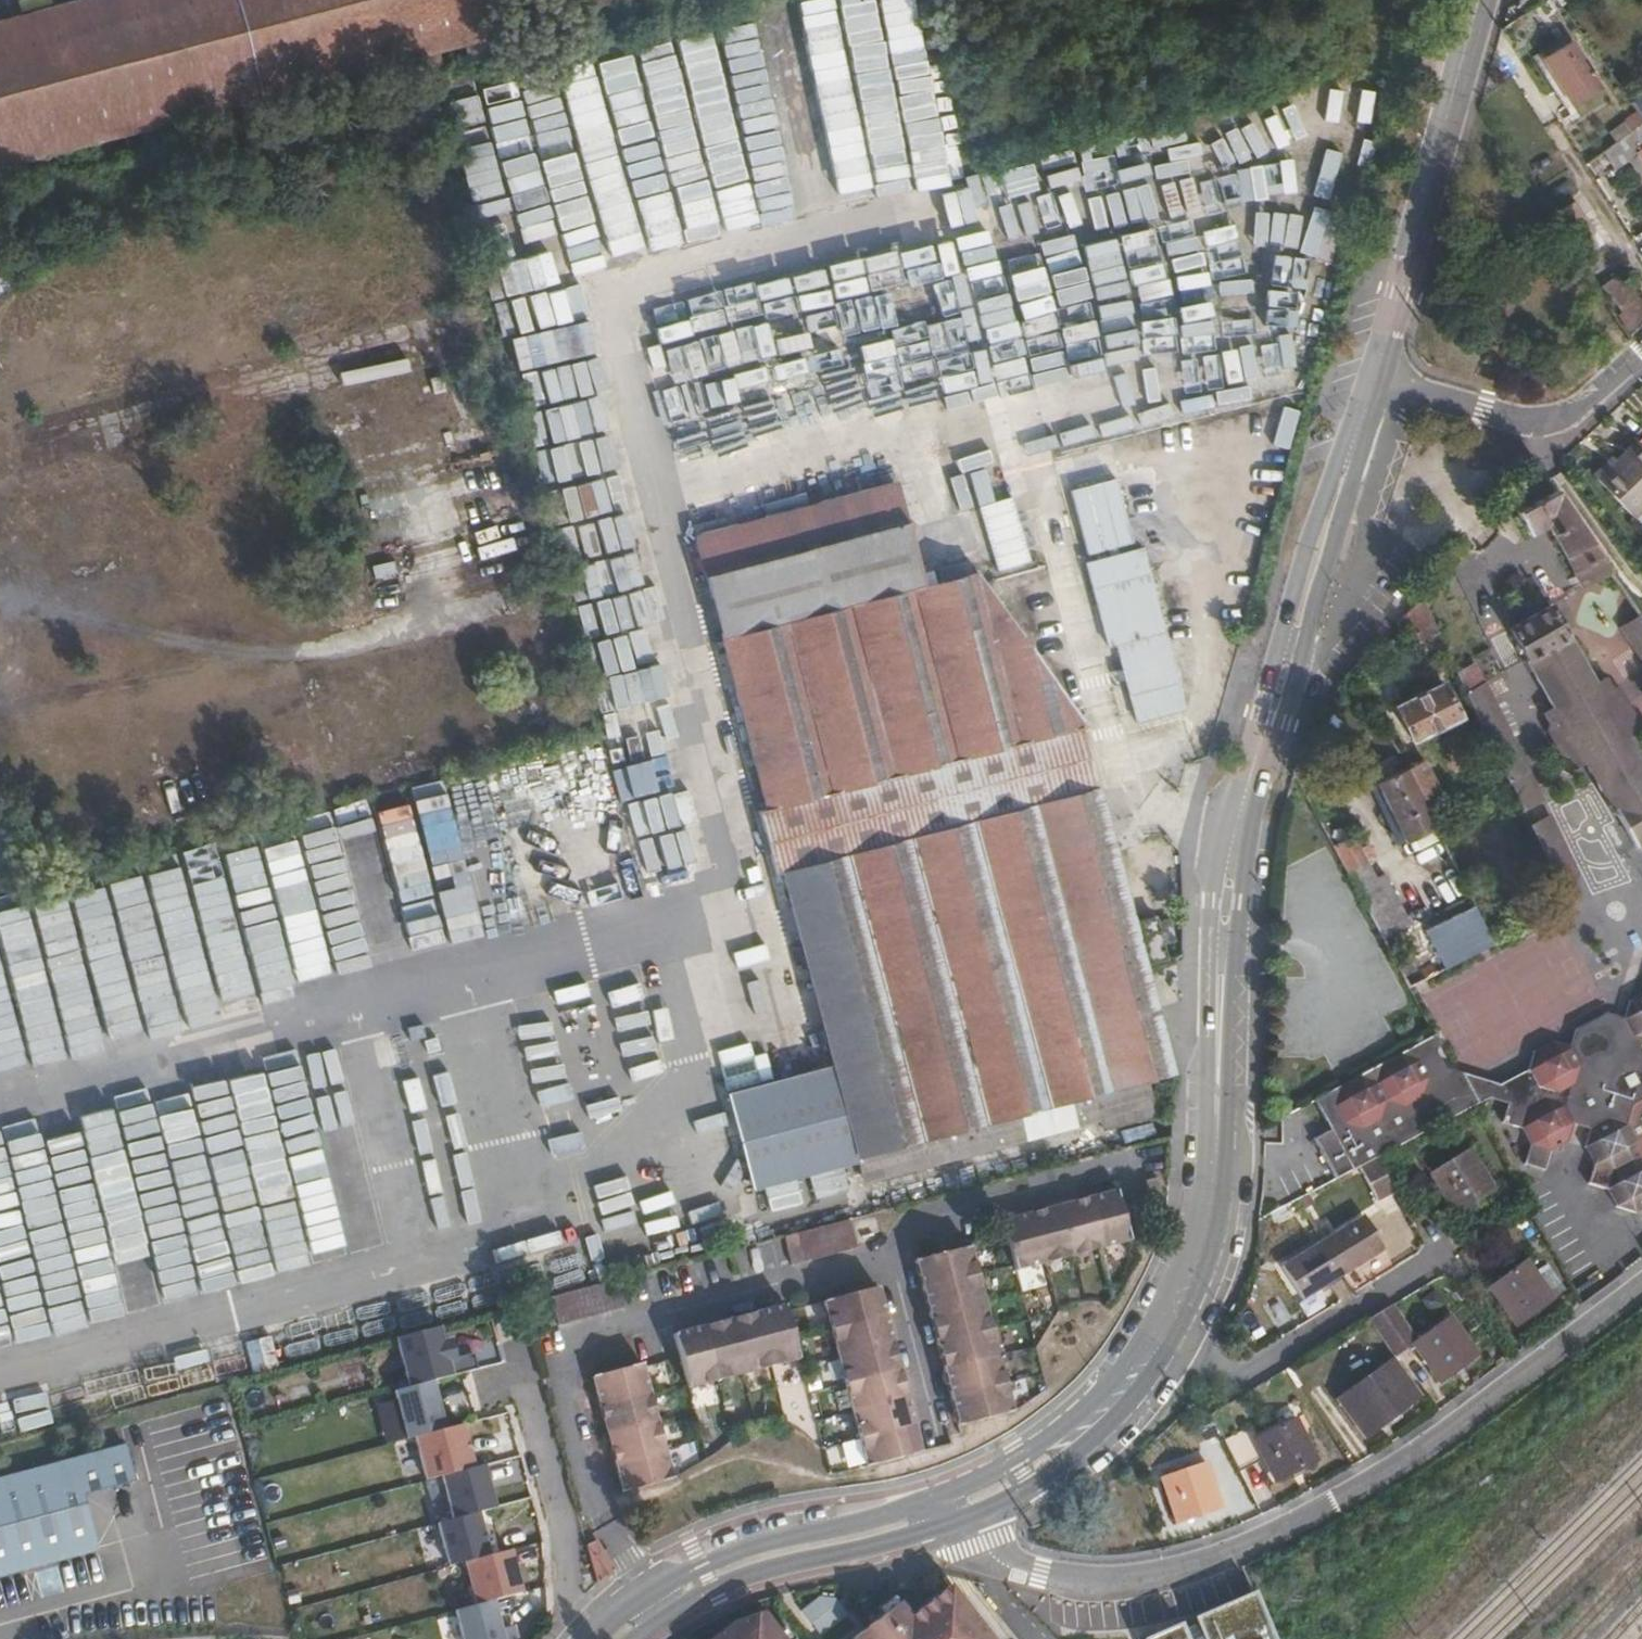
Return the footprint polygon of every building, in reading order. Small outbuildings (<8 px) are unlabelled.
[(517,30),(509,0),(80,0),(0,21),(0,168),(517,30)] [(588,8),(618,0),(586,0),(588,8)] [(946,179),(915,0),(881,0),(912,184),(946,179)] [(836,4),(796,11),(797,16),(762,22),(795,222),(870,210),(836,4)] [(1572,40),(1541,60),(1571,106),(1601,86),(1572,40)] [(686,74),(717,73),(716,43),(685,44),(686,74)] [(658,127),(672,125),(674,135),(690,132),(677,53),(646,58),(658,127)] [(565,75),(603,252),(645,243),(648,259),(720,244),(708,191),(670,199),(639,56),(599,65),(599,68),(565,75)] [(516,85),(484,93),(525,253),(558,245),(516,85)] [(1371,88),(1330,88),(1331,121),(1371,121),(1371,88)] [(603,263),(562,90),(530,97),(572,271),(603,263)] [(1631,102),(1637,111),(1641,118),(1641,95),(1631,102)] [(473,96),(442,106),(465,179),(496,169),(473,96)] [(1637,111),(1609,131),(1617,142),(1641,123),(1641,118),(1637,111)] [(1617,142),(1603,152),(1614,168),(1641,149),(1641,151),(1641,123),(1617,142)] [(1368,128),(1324,130),(1325,161),(1370,159),(1368,128)] [(1321,200),(1290,199),(1288,231),(1320,233),(1321,200)] [(1577,244),(1573,246),(1580,259),(1603,244),(1575,202),(1556,214),(1577,244)] [(935,244),(634,309),(643,349),(651,347),(660,390),(678,386),(686,422),(766,405),(757,363),(886,335),(892,358),(954,344),(948,316),(941,318),(932,277),(942,275),(935,244)] [(507,263),(514,295),(568,284),(561,252),(507,263)] [(1630,335),(1641,324),(1641,301),(1619,273),(1601,286),(1621,312),(1617,315),(1624,329),(1630,335)] [(528,375),(586,362),(571,294),(513,307),(528,375)] [(555,378),(559,408),(571,406),(567,377),(555,378)] [(569,415),(542,422),(550,454),(577,447),(569,415)] [(951,453),(980,447),(974,416),(945,421),(951,453)] [(1134,546),(1199,528),(1208,562),(1233,555),(1198,420),(1108,443),(1109,447),(1116,477),(1070,490),(1087,554),(1108,549),(1110,556),(1085,563),(1107,647),(1115,645),(1137,723),(1186,709),(1143,547),(1117,554),(1115,547),(1133,542),(1134,546)] [(704,440),(679,443),(682,469),(707,466),(704,440)] [(1595,479),(1634,519),(1641,512),(1641,445),(1637,440),(1595,479)] [(1070,490),(1116,477),(1109,447),(1062,459),(1070,490)] [(539,463),(545,490),(584,480),(577,453),(539,463)] [(763,462),(682,484),(695,534),(777,512),(763,462)] [(1086,725),(977,573),(925,586),(898,488),(695,542),(765,809),(758,810),(775,874),(781,872),(863,1181),(1100,1118),(1103,1131),(1157,1117),(1147,1080),(1174,1073),(1145,964),(1166,959),(1155,916),(1133,921),(1081,726),(1086,725)] [(1611,572),(1556,489),(1515,512),(1528,534),(1546,524),(1565,555),(1583,588),(1611,572)] [(1023,492),(959,509),(972,556),(1035,539),(1023,492)] [(1443,642),(1421,597),(1406,613),(1419,640),(1428,636),(1433,646),(1443,642)] [(594,638),(621,635),(618,602),(590,605),(594,638)] [(1626,738),(1638,731),(1632,721),(1634,714),(1620,689),(1613,687),(1607,676),(1595,683),(1594,682),(1550,606),(1510,628),(1554,706),(1543,713),(1549,724),(1547,731),(1561,755),(1569,758),(1575,768),(1586,762),(1636,847),(1641,843),(1641,767),(1626,738)] [(1639,614),(1618,628),(1641,663),(1641,619),(1639,614)] [(1428,636),(1419,640),(1424,650),(1433,646),(1428,636)] [(1473,663),(1454,671),(1464,693),(1497,762),(1523,811),(1541,801),(1484,682),(1482,683),(1473,663)] [(650,671),(607,677),(612,710),(655,703),(650,671)] [(1443,683),(1394,706),(1412,741),(1460,717),(1443,683)] [(1424,759),(1406,768),(1427,808),(1445,799),(1424,759)] [(1427,808),(1406,768),(1376,783),(1405,840),(1436,825),(1427,808)] [(1405,840),(1376,783),(1363,789),(1392,848),(1405,840)] [(447,798),(413,804),(435,926),(469,920),(447,798)] [(389,891),(421,882),(401,808),(369,817),(389,891)] [(1548,815),(1530,825),(1561,887),(1580,878),(1548,815)] [(0,823),(0,878),(37,867),(22,816),(0,823)] [(364,969),(396,961),(363,820),(327,828),(327,831),(293,839),(313,928),(353,919),(364,969)] [(1353,833),(1332,845),(1382,939),(1411,924),(1384,873),(1377,878),(1367,859),(1374,856),(1368,844),(1361,847),(1353,833)] [(470,841),(472,911),(502,910),(500,841),(470,841)] [(269,902),(277,981),(309,977),(301,898),(269,902)] [(1494,944),(1474,906),(1425,931),(1445,969),(1494,944)] [(1336,941),(1302,959),(1316,986),(1306,991),(1303,1000),(1308,1010),(1318,1014),(1329,1032),(1369,1010),(1348,971),(1351,970),(1336,941)] [(588,964),(556,971),(564,1003),(596,995),(588,964)] [(1409,988),(1398,968),(1382,976),(1394,997),(1409,990),(1409,988)] [(1641,1054),(1641,992),(1629,999),(1624,1016),(1641,1054)] [(1624,1016),(1623,1018),(1606,1013),(1575,1029),(1570,1047),(1552,1041),(1534,1051),(1529,1070),(1534,1081),(1530,1094),(1512,1089),(1502,1094),(1507,1104),(1501,1123),(1521,1128),(1531,1145),(1526,1164),(1545,1170),(1549,1151),(1567,1142),(1573,1123),(1590,1128),(1585,1147),(1594,1164),(1588,1183),(1607,1188),(1617,1206),(1636,1212),(1641,1209),(1641,1054),(1624,1016)] [(523,1022),(506,1029),(520,1060),(537,1052),(523,1022)] [(1377,1158),(1473,1106),(1467,1094),(1447,1105),(1421,1097),(1439,1088),(1445,1068),(1433,1065),(1436,1052),(1438,1043),(1434,1035),(1314,1100),(1329,1129),(1313,1138),(1335,1180),(1359,1167),(1376,1158),(1377,1158)] [(15,1142),(53,1320),(88,1323),(89,1310),(170,1293),(172,1304),(201,1298),(202,1279),(240,1272),(243,1285),(315,1270),(300,1203),(335,1195),(326,1150),(328,1121),(356,1250),(399,1241),(401,1241),(426,1236),(383,1036),(308,1052),(306,1079),(300,1052),(269,1058),(290,1155),(255,1163),(274,1249),(264,1248),(231,1255),(201,1115),(161,1123),(118,1120),(15,1142)] [(1433,1065),(1445,1068),(1436,1052),(1433,1065)] [(791,1081),(788,1064),(755,1070),(758,1087),(791,1081)] [(1467,1094),(1454,1071),(1445,1068),(1439,1088),(1421,1097),(1447,1105),(1467,1094)] [(1489,1098),(1507,1104),(1502,1094),(1512,1089),(1530,1094),(1534,1081),(1529,1070),(1499,1085),(1454,1071),(1467,1094),(1470,1092),(1489,1098)] [(1467,1094),(1473,1106),(1489,1098),(1470,1092),(1467,1094)] [(1470,1149),(1429,1174),(1454,1214),(1495,1189),(1470,1149)] [(1376,1158),(1359,1167),(1377,1202),(1394,1192),(1376,1158)] [(51,1341),(15,1161),(0,1164),(0,1352),(51,1341)] [(1100,1248),(1129,1241),(1116,1190),(1107,1193),(1087,1198),(1100,1248)] [(1072,1256),(1100,1248),(1087,1198),(1075,1201),(1059,1205),(1072,1256)] [(1044,1263),(1072,1256),(1059,1205),(1046,1209),(1031,1213),(1044,1263)] [(1015,1271),(1044,1263),(1031,1213),(1017,1216),(1001,1220),(1015,1271)] [(1363,1214),(1322,1240),(1344,1274),(1384,1249),(1363,1214)] [(857,1248),(849,1220),(833,1224),(840,1253),(857,1248)] [(840,1253),(833,1224),(816,1228),(824,1257),(840,1253)] [(824,1257),(816,1228),(800,1232),(808,1261),(824,1257)] [(800,1232),(783,1237),(784,1239),(791,1266),(808,1261),(800,1232)] [(1344,1274),(1322,1240),(1281,1266),(1303,1300),(1344,1274)] [(922,1289),(977,1275),(969,1247),(915,1261),(918,1273),(922,1289)] [(1555,1298),(1535,1271),(1526,1260),(1488,1288),(1516,1326),(1555,1298)] [(1546,1262),(1535,1271),(1555,1298),(1566,1289),(1546,1262)] [(929,1316),(983,1302),(977,1275),(922,1289),(925,1302),(929,1316)] [(599,1284),(607,1313),(624,1309),(616,1280),(599,1284)] [(583,1289),(591,1317),(607,1313),(599,1284),(583,1289)] [(830,1330),(884,1316),(881,1303),(877,1287),(823,1302),(830,1330)] [(567,1293),(575,1322),(591,1317),(583,1289),(567,1293)] [(567,1293),(551,1298),(558,1326),(575,1322),(567,1293)] [(936,1343),(991,1329),(983,1302),(929,1316),(932,1326),(936,1343)] [(1392,1304),(1367,1319),(1394,1357),(1394,1358),(1412,1345),(1439,1382),(1478,1353),(1450,1316),(1417,1340),(1392,1304)] [(756,1313),(770,1367),(798,1359),(784,1305),(774,1308),(756,1313)] [(729,1319),(743,1374),(770,1367),(756,1313),(742,1316),(729,1319)] [(837,1357),(891,1343),(888,1331),(884,1316),(830,1330),(837,1357)] [(701,1326),(716,1381),(743,1374),(729,1319),(714,1323),(701,1326)] [(688,1388),(716,1381),(701,1326),(691,1329),(673,1334),(688,1388)] [(438,1328),(396,1339),(409,1387),(432,1381),(477,1369),(473,1353),(455,1358),(450,1340),(442,1342),(438,1328)] [(943,1371),(998,1356),(991,1329),(936,1343),(939,1355),(943,1371)] [(238,1333),(139,1353),(143,1376),(107,1383),(104,1368),(31,1383),(37,1415),(247,1373),(238,1333)] [(844,1384),(899,1370),(895,1357),(891,1343),(837,1357),(844,1384)] [(1005,1383),(998,1356),(943,1371),(947,1383),(951,1398),(1005,1383)] [(1394,1357),(1337,1399),(1365,1438),(1420,1395),(1394,1358),(1394,1357)] [(595,1391),(600,1407),(650,1393),(642,1364),(592,1377),(595,1391)] [(851,1411),(905,1397),(902,1382),(899,1370),(844,1384),(851,1411)] [(409,1387),(394,1391),(406,1439),(414,1437),(445,1429),(432,1381),(409,1387)] [(1012,1412),(1005,1383),(951,1398),(955,1413),(958,1426),(1012,1412)] [(603,1418),(607,1435),(657,1421),(650,1393),(600,1407),(603,1418)] [(859,1439),(913,1424),(909,1410),(905,1397),(851,1411),(859,1439)] [(1224,1440),(1240,1472),(1263,1460),(1275,1482),(1317,1459),(1296,1417),(1253,1440),(1247,1428),(1224,1440)] [(610,1445),(615,1463),(665,1449),(657,1421),(607,1435),(610,1445)] [(445,1429),(414,1437),(426,1480),(441,1476),(473,1467),(462,1424),(445,1429)] [(866,1466),(920,1453),(916,1437),(913,1424),(859,1439),(866,1466)] [(101,1550),(87,1495),(139,1482),(130,1446),(0,1480),(0,1577),(101,1550)] [(618,1474),(623,1492),(673,1478),(665,1449),(615,1463),(618,1474)] [(1206,1463),(1161,1478),(1176,1523),(1222,1507),(1206,1463)] [(473,1467),(441,1476),(452,1519),(478,1512),(495,1508),(484,1465),(473,1467)] [(452,1519),(437,1523),(449,1566),(464,1562),(489,1555),(478,1512),(452,1519)] [(489,1555),(464,1562),(476,1605),(493,1600),(521,1593),(510,1550),(489,1555)] [(949,1586),(909,1617),(897,1603),(850,1638),(990,1638),(949,1586)] [(454,1610),(462,1638),(504,1638),(493,1600),(476,1605),(454,1610)] [(1255,1601),(1157,1638),(1270,1638),(1255,1601)] [(711,1638),(783,1638),(761,1611),(734,1621),(711,1638)]
